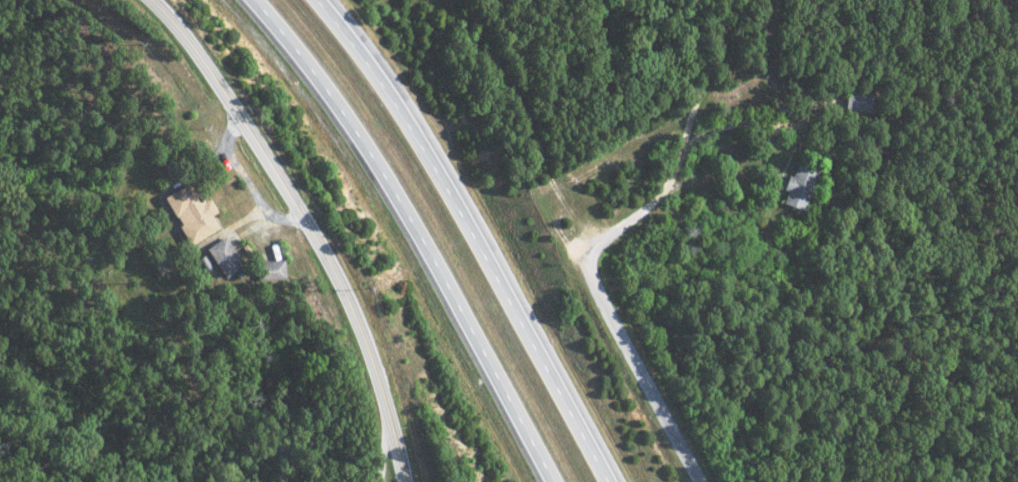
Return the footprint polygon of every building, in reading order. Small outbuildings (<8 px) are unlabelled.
[(844,111),(872,111),(873,93),(845,92),(844,111)] [(780,204),(801,211),(815,171),(795,164),(790,177),(786,175),(781,189),(785,190),(780,204)] [(216,229),(209,215),(214,213),(206,198),(193,205),(183,185),(161,197),(185,245),(216,229)] [(221,277),(239,266),(221,237),(203,248),(221,277)] [(256,263),(259,282),(283,278),(280,259),(256,263)]
